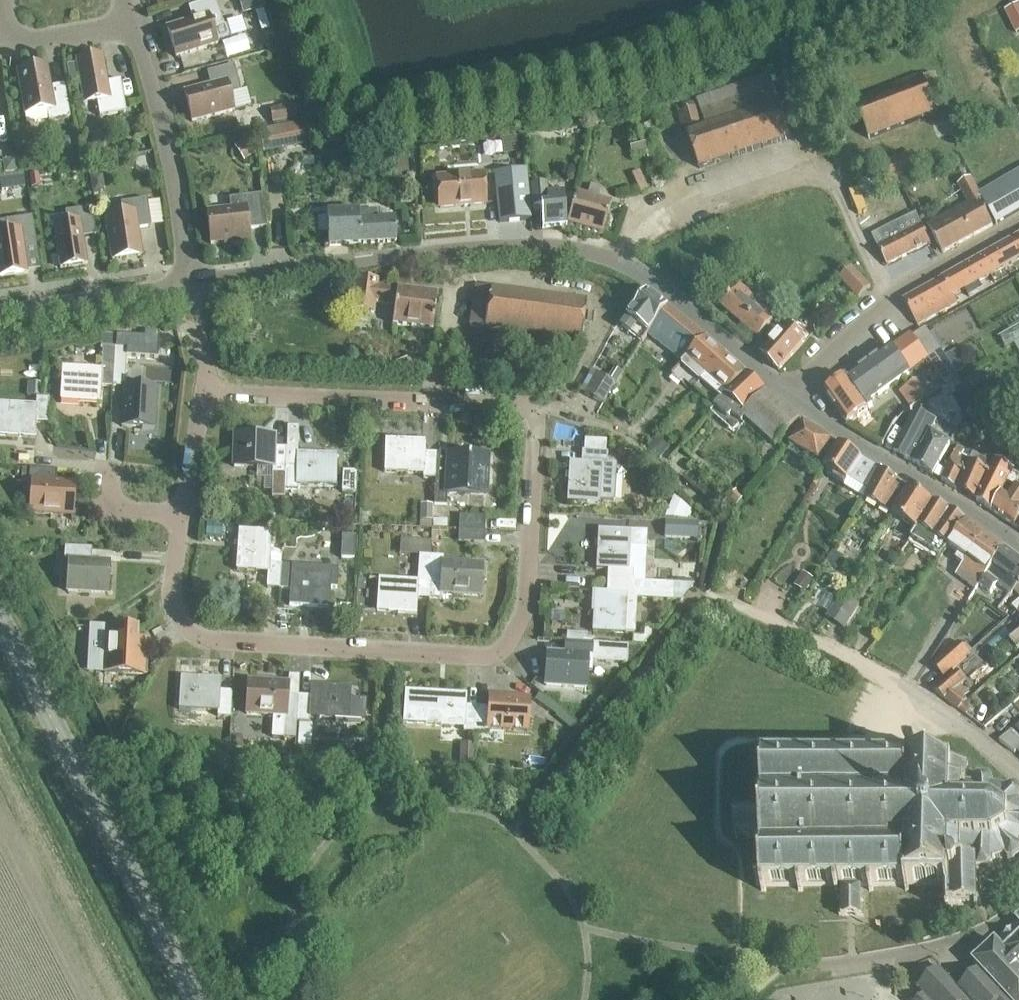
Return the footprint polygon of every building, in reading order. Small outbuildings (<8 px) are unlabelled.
[(175,57),(217,44),(217,43),(227,40),(230,34),(227,27),(222,24),(215,0),(210,0),(187,7),(191,20),(165,28),(175,57)] [(259,17),(273,16),(272,0),(258,0),(259,17)] [(1005,10),(1017,34),(1018,33),(1018,3),(1005,10)] [(40,36),(41,25),(26,24),(25,35),(40,36)] [(119,80),(106,82),(101,56),(75,60),(83,104),(96,101),(99,116),(125,111),(119,80)] [(171,74),(186,70),(183,57),(168,61),(171,74)] [(183,92),(191,122),(233,111),(229,94),(240,91),(233,65),(206,72),(209,85),(183,92)] [(63,85),(50,87),(46,66),(16,71),(24,115),(46,111),(48,122),(69,118),(63,85)] [(790,75),(801,105),(813,101),(802,70),(790,75)] [(690,134),(701,168),(792,138),(777,91),(771,73),(697,99),(707,128),(690,134)] [(937,76),(925,81),(923,76),(855,102),(870,140),(950,109),(937,76)] [(270,109),(272,122),(297,117),(295,105),(270,109)] [(678,113),(682,130),(703,124),(698,107),(678,113)] [(502,122),(485,126),(487,136),(504,132),(502,122)] [(259,131),(263,154),(284,151),(280,127),(259,131)] [(477,130),(461,133),(464,147),(480,143),(477,130)] [(627,142),(630,154),(645,151),(643,139),(627,142)] [(3,161),(4,173),(17,172),(15,159),(3,161)] [(49,160),(35,170),(44,181),(58,171),(49,160)] [(639,170),(630,175),(640,193),(648,189),(639,170)] [(495,175),(499,224),(529,221),(526,172),(495,175)] [(988,209),(996,224),(1018,211),(1018,172),(980,194),(979,195),(988,209)] [(437,179),(439,209),(485,205),(483,175),(437,179)] [(979,195),(980,194),(972,179),(960,185),(970,203),(929,226),(944,253),(994,225),(986,211),(988,209),(979,195)] [(546,185),(530,186),(532,209),(540,208),(542,228),(561,226),(565,226),(566,226),(563,197),(563,195),(547,196),(546,185)] [(575,196),(566,226),(579,230),(583,231),(601,236),(609,206),(596,202),(599,190),(590,187),(586,200),(575,196)] [(233,244),(250,242),(248,230),(266,228),(262,195),(228,199),(229,209),(206,211),(209,244),(233,242),(233,244)] [(104,217),(111,260),(141,256),(137,229),(150,227),(146,199),(120,203),(121,214),(104,217)] [(25,203),(13,205),(14,217),(26,215),(25,203)] [(53,225),(59,268),(86,264),(82,237),(95,235),(91,208),(64,212),(66,223),(53,225)] [(326,218),(316,218),(317,234),(327,234),(328,246),(395,243),(394,218),(376,219),(376,211),(358,211),(357,211),(326,212),(326,218)] [(27,273),(23,246),(36,245),(31,217),(5,221),(7,232),(0,233),(0,277),(27,273)] [(875,239),(888,265),(932,243),(919,218),(875,239)] [(983,257),(993,276),(1018,261),(1018,237),(983,257)] [(980,283),(993,276),(983,257),(944,279),(945,280),(955,297),(966,291),(969,297),(983,289),(980,283)] [(839,279),(858,299),(870,288),(851,267),(839,279)] [(393,325),(432,331),(437,294),(399,289),(399,288),(379,285),(380,280),(357,277),(353,310),(375,313),(376,304),(395,307),(393,325)] [(959,304),(955,297),(945,280),(903,301),(917,325),(959,304)] [(470,328),(581,344),(587,302),(476,287),(470,328)] [(724,308),(760,339),(775,322),(749,300),(753,296),(743,287),(724,308)] [(649,333),(667,307),(647,292),(625,326),(644,341),(649,333)] [(696,391),(727,356),(707,338),(667,307),(649,333),(685,363),(682,366),(676,373),(696,391)] [(1005,348),(1018,340),(1018,325),(999,336),(1005,348)] [(761,354),(778,371),(803,345),(786,328),(761,354)] [(847,379),(865,404),(927,359),(944,383),(957,374),(924,328),(912,337),(910,334),(847,379)] [(113,363),(112,387),(123,388),(121,427),(153,429),(156,389),(125,387),(127,356),(157,358),(159,332),(152,332),(144,331),(143,337),(122,336),(115,335),(113,363)] [(62,368),(60,400),(100,402),(101,386),(112,387),(113,363),(115,335),(101,334),(100,339),(100,347),(102,347),(101,363),(100,370),(62,368)] [(728,394),(748,374),(727,356),(696,391),(715,407),(710,413),(711,413),(728,394)] [(585,394),(604,405),(615,383),(597,373),(585,394)] [(743,417),(767,391),(748,374),(728,394),(711,413),(735,433),(743,423),(746,420),(743,417)] [(868,409),(865,404),(847,379),(846,378),(824,393),(846,424),(868,409)] [(900,393),(912,409),(933,395),(921,379),(900,393)] [(42,384),(28,383),(27,396),(41,397),(42,384)] [(743,417),(746,420),(777,446),(801,421),(767,391),(743,417)] [(47,423),(48,399),(36,398),(35,405),(0,404),(0,436),(35,438),(35,422),(47,423)] [(916,413),(893,452),(913,464),(932,475),(957,433),(938,421),(936,425),(916,413)] [(802,421),(785,449),(803,460),(815,468),(833,439),(802,421)] [(284,475),(285,449),(274,449),(274,437),(235,435),(234,468),(272,469),(271,497),(283,498),(284,475)] [(435,480),(435,455),(424,455),(425,443),(385,441),(383,473),(423,475),(423,480),(435,480)] [(605,453),(606,442),(584,441),(583,452),(605,453)] [(870,480),(877,467),(840,443),(826,467),(837,475),(835,478),(847,485),(851,479),(871,492),(876,483),(870,480)] [(958,490),(974,455),(973,455),(969,462),(961,457),(964,450),(960,448),(957,454),(943,481),(958,490)] [(284,475),(283,490),(296,490),(296,487),(335,488),(336,456),(297,454),(297,450),(285,449),(284,475)] [(615,467),(606,467),(607,453),(605,453),(583,452),(581,452),(580,464),(569,463),(566,503),(599,504),(599,501),(613,502),(615,467)] [(435,455),(435,480),(434,506),(446,507),(447,492),(486,494),(488,462),(448,460),(449,456),(435,455)] [(977,501),(997,461),(995,460),(992,465),(974,455),(958,490),(977,501)] [(1018,469),(1018,466),(1010,459),(1005,466),(997,461),(977,501),(992,511),(1018,469)] [(893,514),(910,488),(877,467),(870,480),(876,483),(871,492),(867,498),(893,514)] [(71,521),(84,522),(86,497),(71,496),(72,484),(54,483),(55,471),(27,469),(27,482),(32,482),(30,514),(71,516),(71,521)] [(1016,527),(1018,521),(1018,490),(1014,487),(1018,479),(1018,469),(992,511),(1016,527)] [(356,472),(342,472),(341,492),(355,493),(356,472)] [(918,530),(936,503),(910,488),(893,514),(918,530)] [(684,518),(688,511),(679,503),(677,507),(673,517),(684,518)] [(949,546),(968,520),(950,513),(936,503),(918,530),(912,538),(941,557),(949,546)] [(432,505),(419,505),(419,520),(432,521),(432,505)] [(458,530),(484,531),(485,518),(459,516),(458,530)] [(977,590),(980,587),(1007,550),(968,520),(949,546),(941,557),(942,557),(950,546),(962,555),(951,570),(977,590)] [(484,544),(484,531),(458,530),(458,543),(484,544)] [(628,583),(644,583),(646,548),(630,548),(631,532),(598,530),(596,570),(608,570),(607,582),(628,583)] [(278,590),(281,549),(270,548),(271,533),(239,531),(236,571),(268,573),(267,589),(278,590)] [(353,559),(354,537),(341,536),(340,558),(353,559)] [(66,592),(106,594),(108,562),(90,561),(91,549),(64,547),(63,560),(68,560),(66,592)] [(980,587),(990,594),(998,584),(1012,595),(1015,591),(1018,587),(1018,559),(1007,550),(989,574),(980,587)] [(428,600),(431,557),(418,557),(417,582),(378,580),(376,612),(416,615),(417,599),(428,600)] [(431,557),(428,600),(441,601),(441,595),(480,598),(482,565),(443,563),(443,558),(431,557)] [(279,566),(278,590),(290,591),(289,606),(329,609),(330,588),(336,588),(337,568),(280,565),(279,566)] [(811,580),(803,574),(795,586),(803,592),(811,580)] [(692,586),(644,583),(628,583),(607,582),(606,594),(595,593),(593,633),(625,634),(627,598),(681,601),(692,586)] [(829,618),(847,629),(860,606),(843,596),(829,618)] [(90,627),(88,656),(104,657),(104,672),(143,675),(145,643),(127,642),(128,629),(101,628),(90,627)] [(566,643),(593,644),(594,639),(587,638),(587,634),(566,633),(566,643)] [(933,665),(944,678),(970,654),(958,641),(933,665)] [(627,647),(593,644),(566,643),(565,655),(547,654),(545,686),(585,689),(587,661),(626,664),(627,647)] [(946,699),(962,686),(967,681),(959,672),(936,692),(946,699)] [(217,718),(230,719),(232,693),(220,693),(221,680),(181,678),(179,710),(217,712),(217,718)] [(297,723),(299,697),(287,696),(288,685),(248,682),(246,715),(286,717),(284,739),(296,739),(297,723)] [(962,686),(946,699),(960,710),(970,701),(966,697),(970,693),(962,686)] [(299,697),(297,723),(309,724),(309,719),(364,723),(365,700),(350,699),(350,689),(311,687),(311,698),(299,697)] [(476,734),(477,708),(466,708),(467,696),(404,693),(403,725),(463,728),(463,733),(476,734)] [(477,708),(476,734),(488,735),(488,730),(527,732),(529,700),(488,698),(488,709),(477,708)] [(298,754),(309,755),(311,725),(299,725),(298,754)] [(1018,751),(1018,735),(1012,730),(1000,741),(1015,752),(1016,751),(1018,752),(1018,751)] [(243,736),(230,735),(229,748),(242,749),(243,736)] [(459,764),(474,765),(475,744),(460,743),(459,764)] [(769,763),(769,758),(765,758),(765,763),(760,763),(760,767),(765,767),(765,797),(760,797),(760,801),(765,801),(765,815),(753,815),(753,812),(751,812),(751,815),(740,815),(740,812),(738,812),(738,839),(740,839),(740,837),(750,837),(750,840),(752,840),(752,837),(756,837),(756,847),(764,847),(764,852),(760,851),(760,855),(764,855),(763,883),(759,883),(759,886),(764,887),(764,892),(767,892),(767,886),(800,887),(800,891),(803,892),(803,887),(836,887),(836,892),(839,892),(839,887),(843,887),(843,901),(841,901),(841,903),(843,903),(843,916),(841,916),(841,918),(864,918),(864,916),(862,916),(862,903),(864,903),(864,902),(862,901),(862,887),(870,887),(870,891),(874,891),(874,887),(906,886),(906,891),(909,891),(909,886),(947,886),(946,904),(940,904),(940,908),(946,908),(946,913),(951,913),(951,909),(955,909),(955,907),(975,907),(975,910),(979,910),(979,907),(982,907),(981,873),(990,873),(994,867),(994,863),(1007,861),(1010,865),(1015,865),(1018,862),(1018,792),(1017,790),(1012,790),(1009,793),(995,790),(996,785),(993,780),(982,779),(979,783),(969,782),(970,769),(954,767),(954,762),(952,762),(951,767),(915,764),(915,759),(911,759),(911,764),(877,763),(877,758),(873,758),(873,763),(841,763),(841,758),(837,758),(837,763),(806,763),(806,758),(802,758),(802,763),(769,763)] [(1016,921),(1018,923),(996,944),(994,942),(992,944),(990,946),(972,963),(977,968),(957,987),(939,969),(937,966),(915,987),(921,993),(914,999),(1018,999),(1018,919),(1016,921)]
